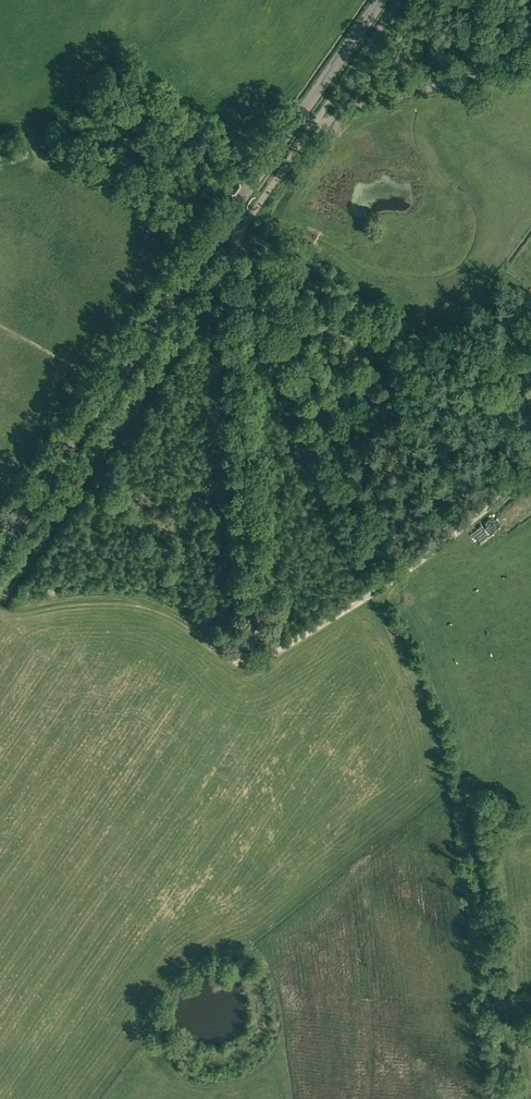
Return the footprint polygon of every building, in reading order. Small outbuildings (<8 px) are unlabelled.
[(525,387),(522,417),(529,418),(529,420),(530,421),(530,387),(525,387)]
